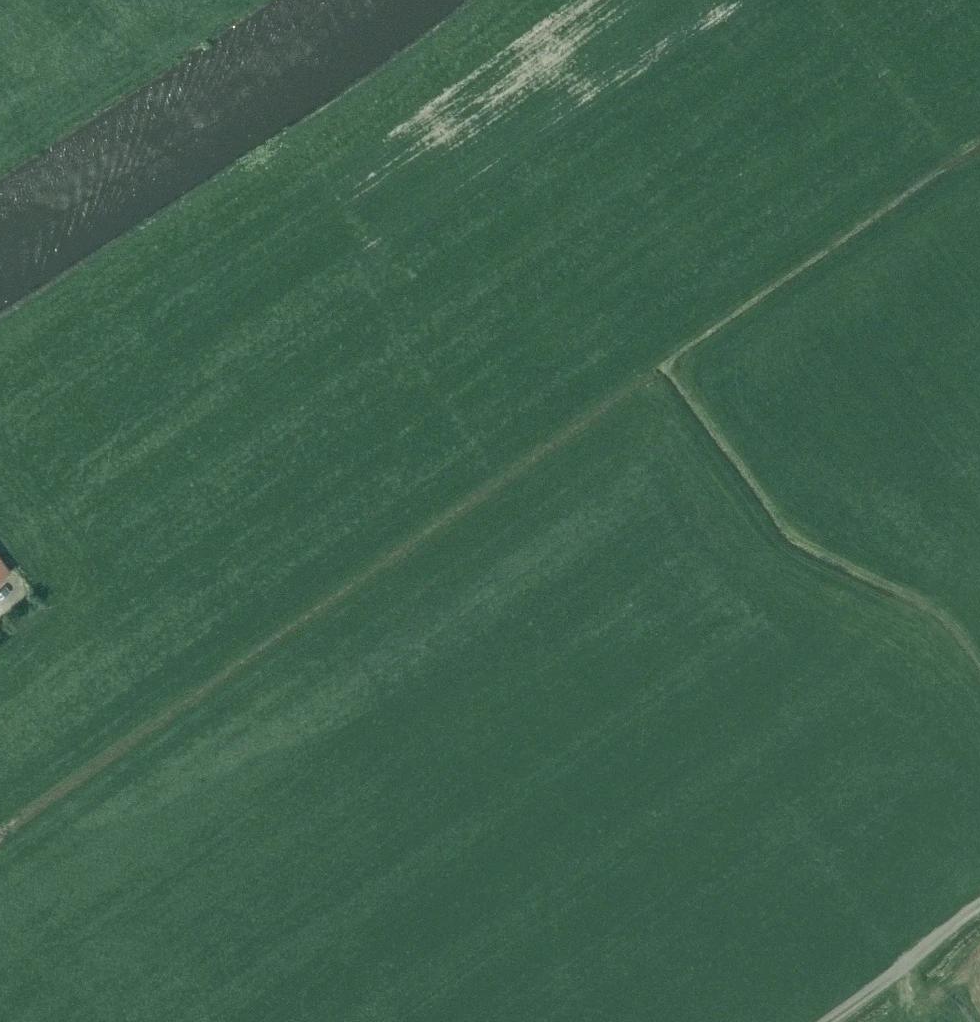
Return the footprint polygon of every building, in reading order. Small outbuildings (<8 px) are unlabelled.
[(10,570),(0,556),(0,577),(10,570)]
